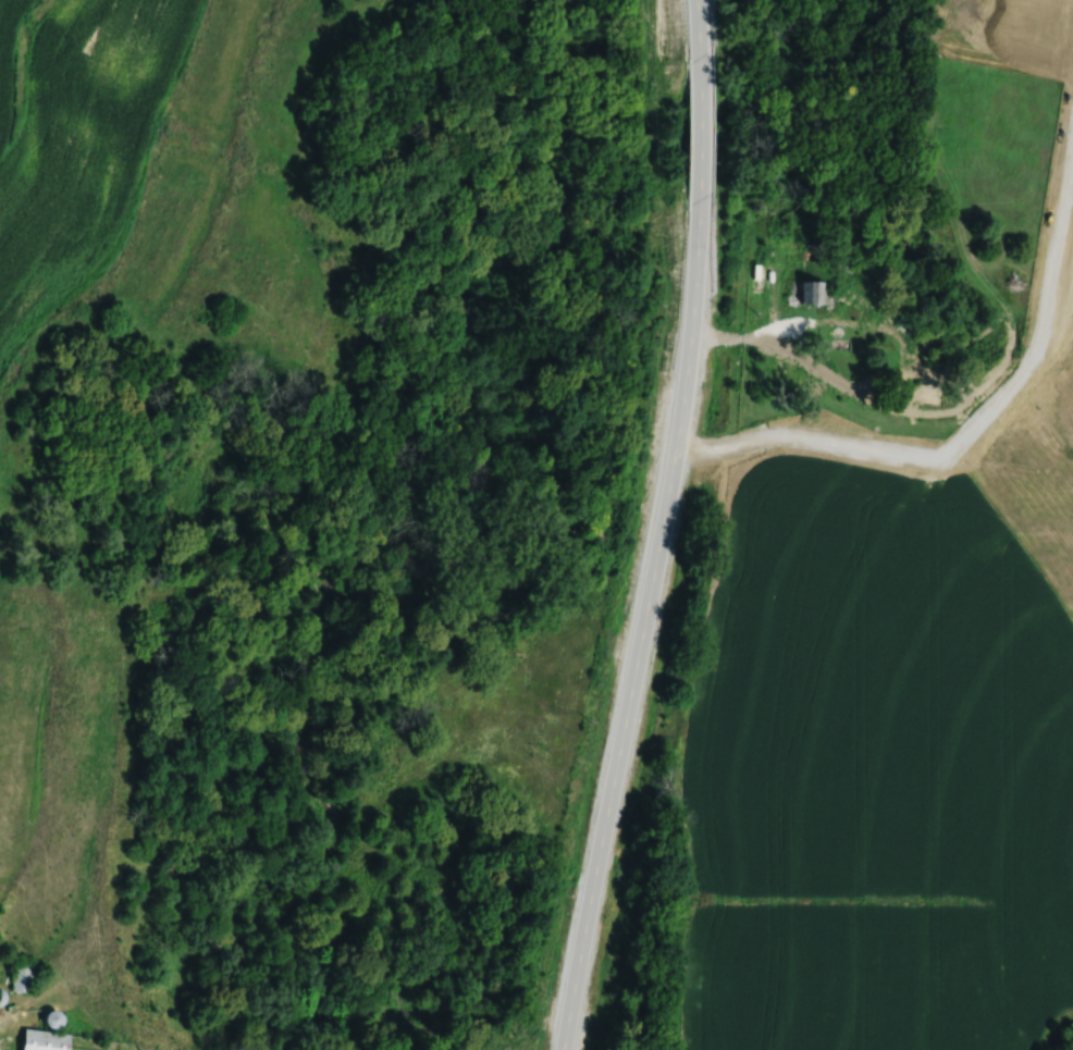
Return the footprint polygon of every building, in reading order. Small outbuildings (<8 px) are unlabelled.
[(834,304),(834,281),(792,281),(792,304),(834,304)] [(12,991),(30,993),(33,963),(15,961),(12,991)] [(24,1029),(22,1049),(67,1049),(69,1035),(24,1029)]
